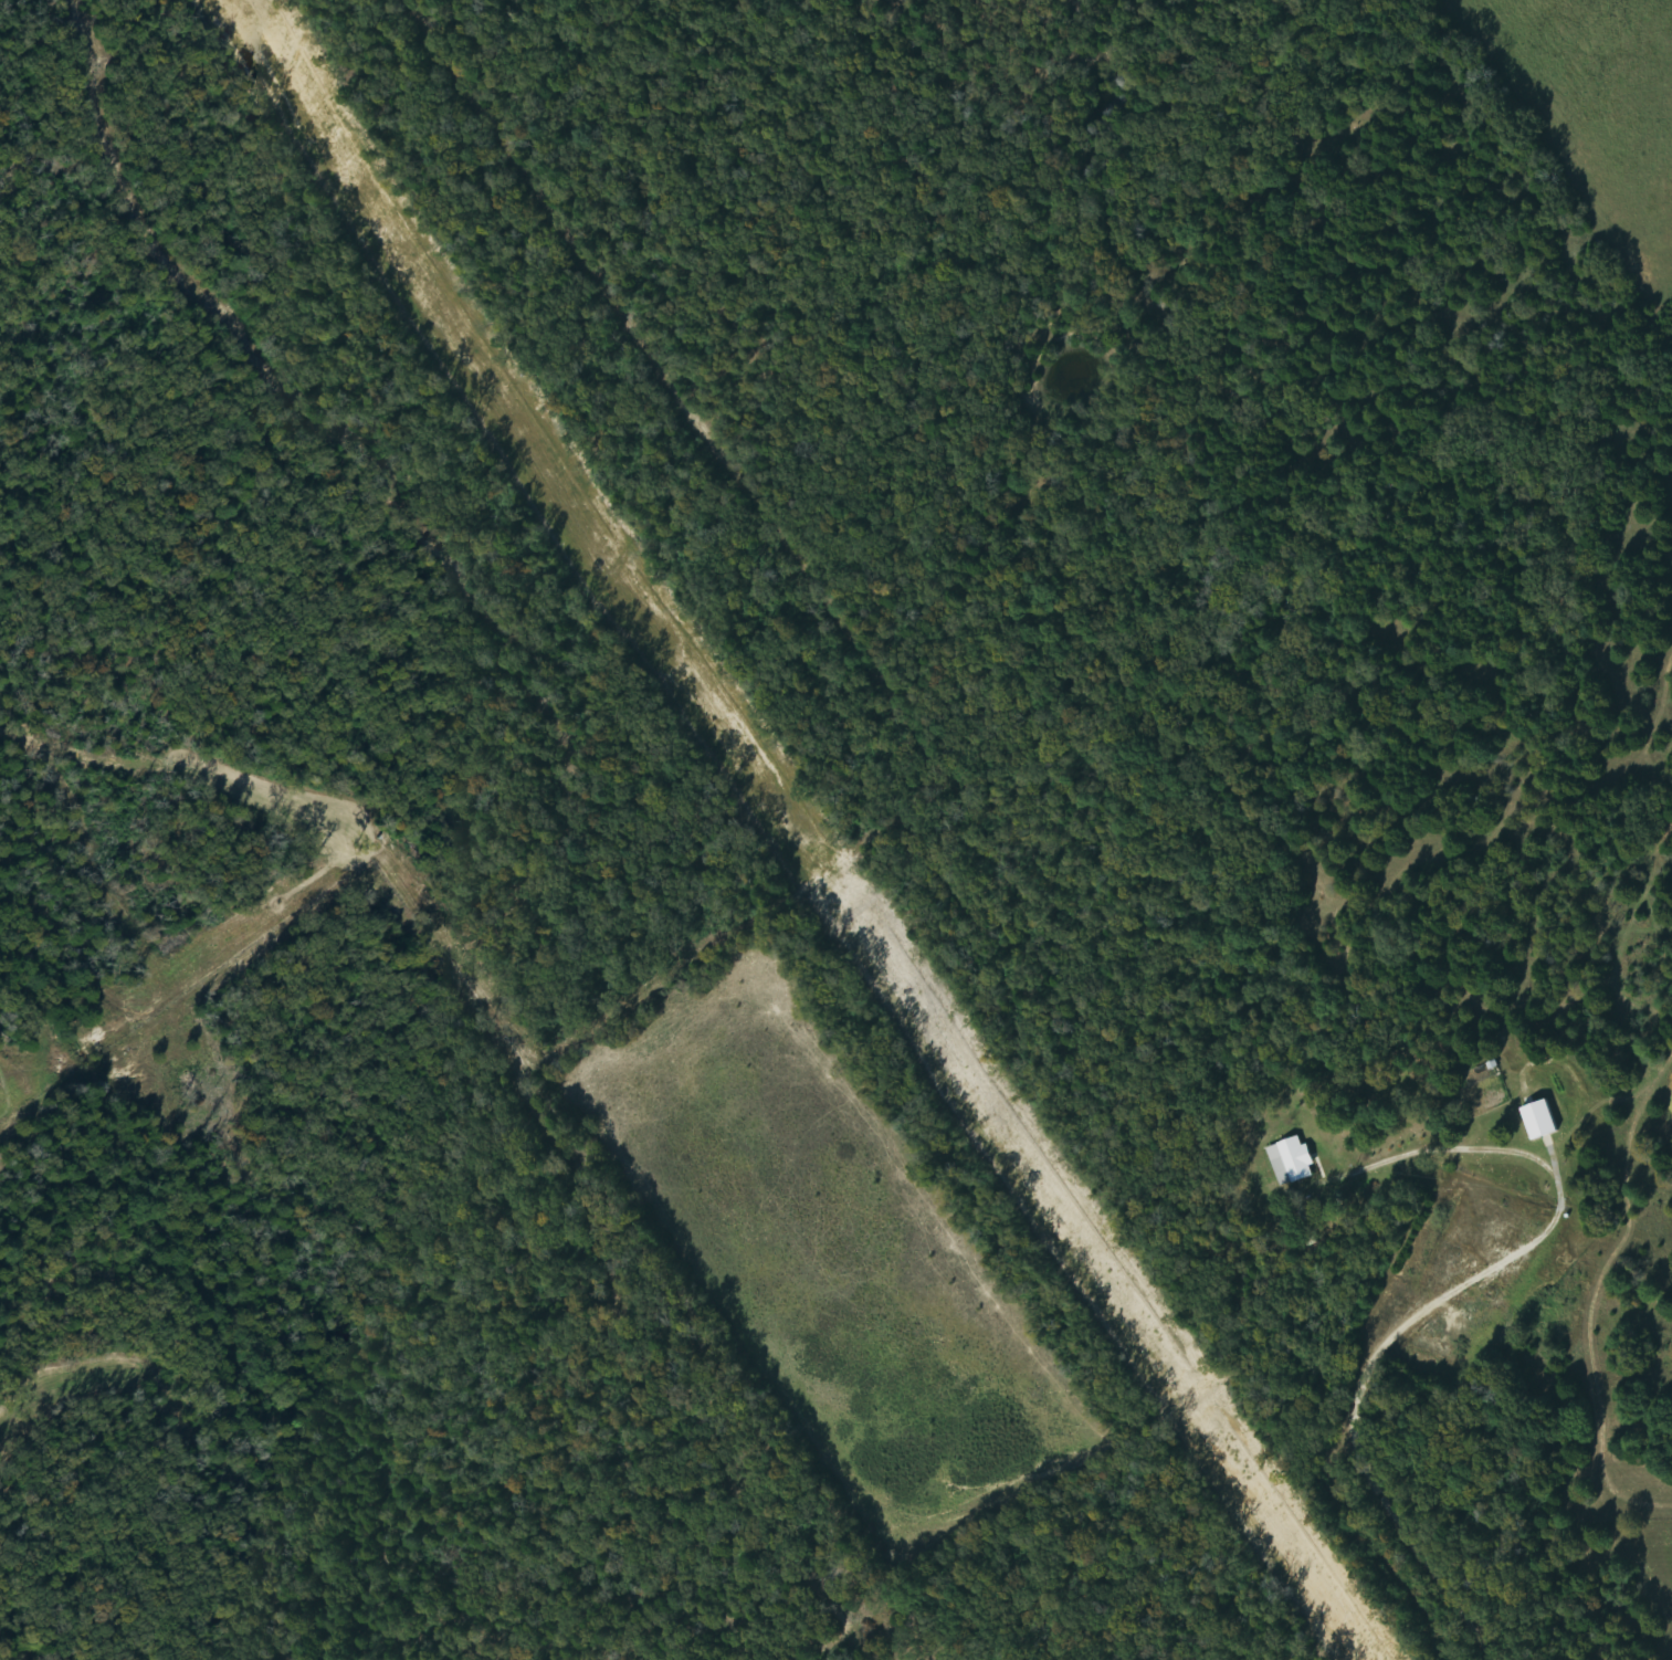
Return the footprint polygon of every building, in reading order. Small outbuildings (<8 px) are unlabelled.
[(1564,1132),(1552,1100),(1525,1110),(1538,1142),(1564,1132)] [(1269,1148),(1284,1188),(1317,1176),(1313,1166),(1318,1164),(1311,1144),(1306,1146),(1302,1137),(1269,1148)]
